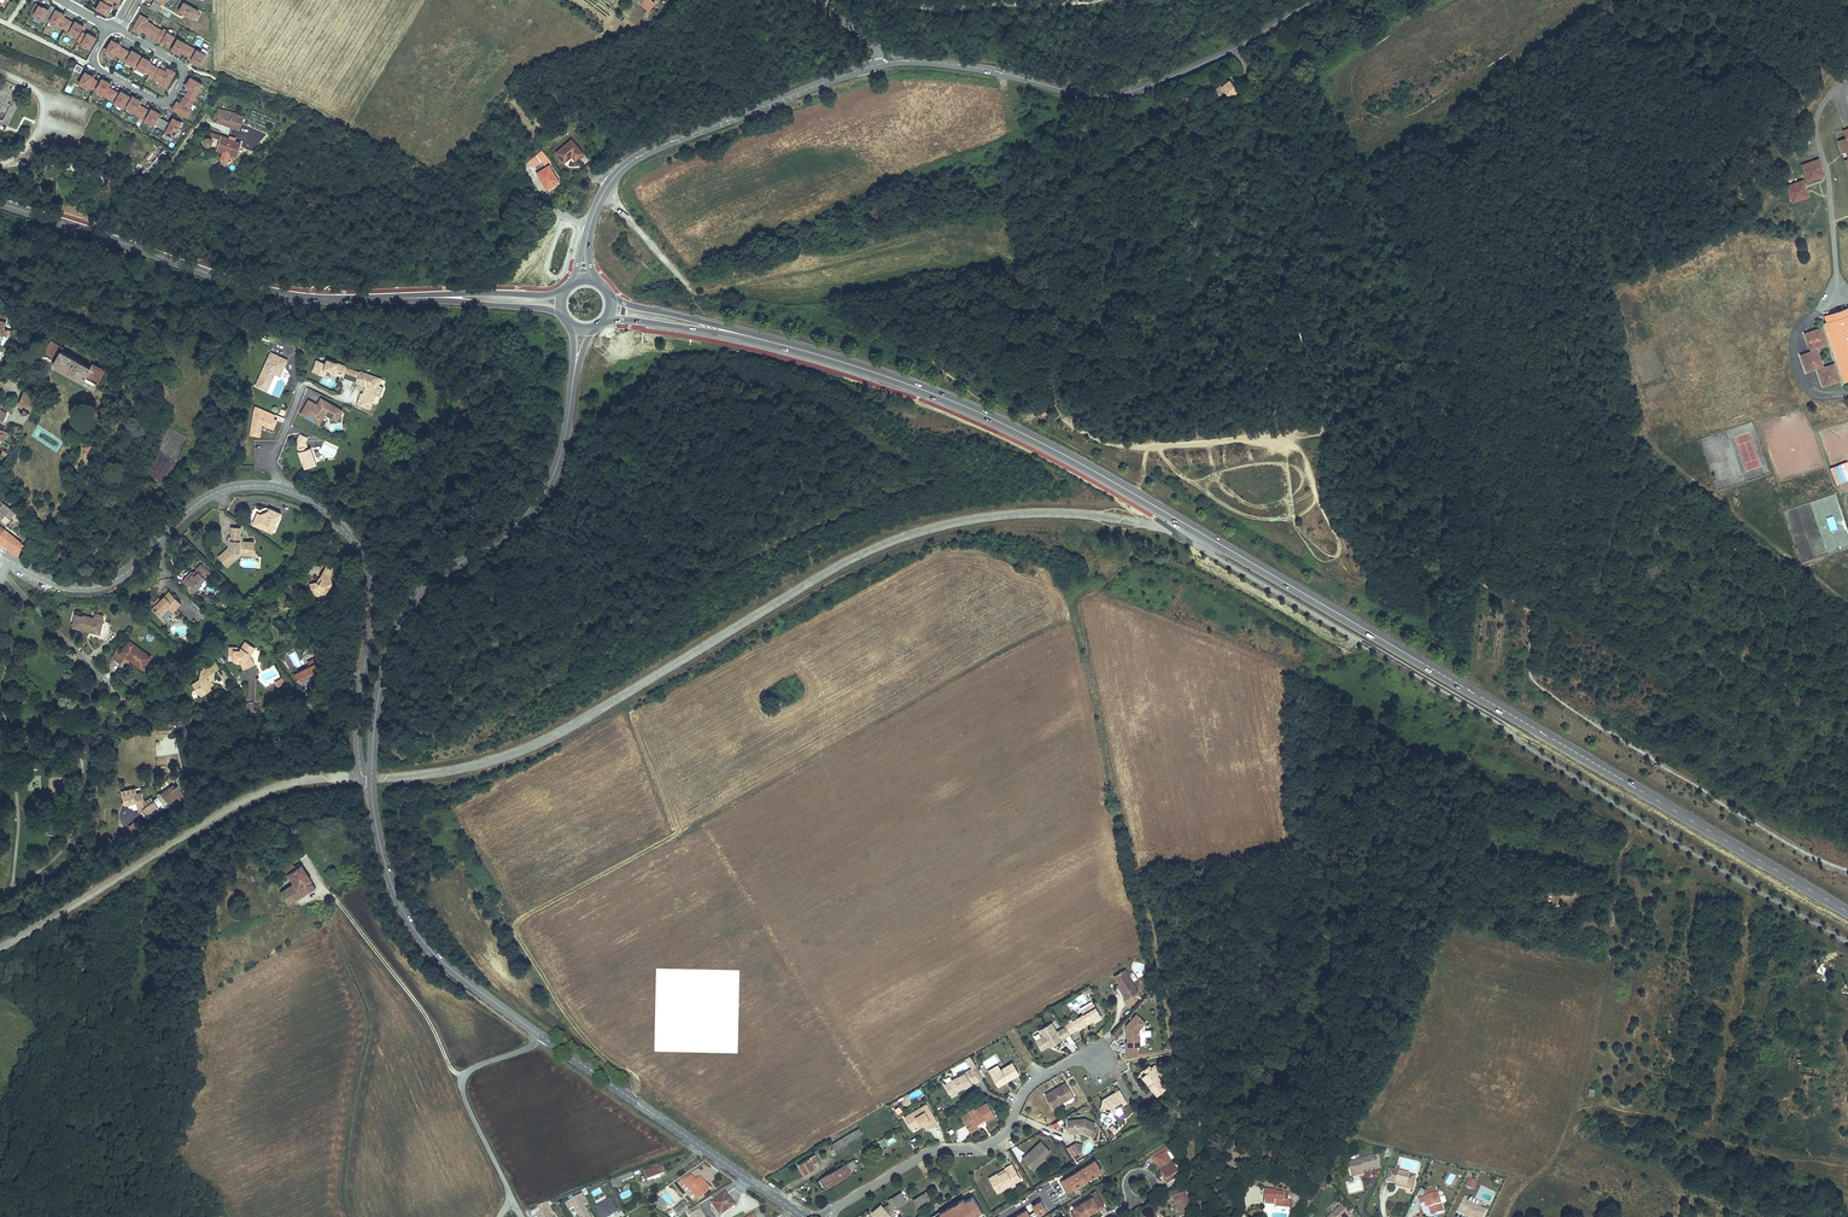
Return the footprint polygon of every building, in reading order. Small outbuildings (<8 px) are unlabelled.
[(110,6),(108,5),(110,1),(109,0),(98,0),(93,9),(104,15),(110,6)] [(160,5),(152,1),(148,9),(155,13),(160,5)] [(192,20),(197,12),(183,3),(178,12),(192,20)] [(37,6),(31,16),(44,23),(53,8),(49,5),(47,10),(42,7),(42,8),(37,6)] [(54,10),(47,21),(56,27),(59,22),(61,17),(63,15),(54,10)] [(151,37),(156,29),(151,26),(152,25),(146,22),(147,20),(139,15),(130,31),(139,36),(141,32),(146,35),(151,37)] [(63,30),(68,21),(64,19),(59,27),(63,30)] [(82,27),(73,22),(72,24),(68,21),(63,30),(68,33),(75,38),(82,27)] [(174,37),(166,33),(167,32),(162,29),(161,31),(156,29),(151,37),(156,40),(155,41),(160,44),(160,43),(168,47),(174,37)] [(85,35),(80,33),(75,41),(80,44),(80,45),(88,49),(94,38),(86,33),(85,35)] [(118,58),(123,50),(118,47),(119,45),(110,40),(104,52),(113,57),(113,55),(118,58)] [(184,56),(189,48),(185,45),(176,40),(170,51),(178,56),(180,54),(184,56)] [(191,55),(194,50),(189,48),(184,56),(189,59),(191,55)] [(125,57),(127,52),(123,50),(118,58),(123,61),(125,57)] [(133,67),(139,56),(131,51),(129,53),(127,58),(124,62),(133,67)] [(198,68),(205,56),(196,51),(193,56),(191,60),(189,63),(198,68)] [(148,76),(153,67),(149,64),(150,62),(141,58),(135,69),(143,74),(144,73),(148,76)] [(78,74),(81,68),(75,65),(72,71),(78,74)] [(165,89),(174,74),(165,69),(163,72),(158,69),(157,69),(153,67),(148,76),(152,78),(152,79),(158,82),(157,84),(165,89)] [(91,90),(96,82),(91,79),(92,78),(84,73),(77,84),(86,89),(87,88),(91,90)] [(195,94),(200,85),(189,78),(184,87),(188,90),(185,94),(194,99),(197,95),(195,94)] [(107,100),(112,91),(107,88),(109,84),(100,79),(94,91),(103,96),(102,97),(107,100)] [(18,87),(10,83),(5,92),(14,96),(18,87)] [(1223,86),(1215,91),(1220,99),(1229,97),(1235,93),(1230,85),(1224,88),(1223,86)] [(114,98),(116,94),(112,91),(107,100),(111,102),(114,98)] [(122,109),(128,97),(119,92),(118,95),(115,99),(113,104),(122,109)] [(189,110),(192,104),(191,104),(194,99),(185,94),(183,99),(182,99),(179,104),(175,103),(171,111),(186,119),(191,111),(189,110)] [(142,109),(138,106),(140,102),(131,97),(125,108),(133,113),(133,115),(137,117),(142,109)] [(144,116),(147,111),(142,109),(137,117),(142,120),(144,116)] [(152,126),(159,115),(150,110),(149,112),(146,117),(144,121),(152,126)] [(215,115),(214,119),(216,120),(215,122),(239,129),(243,118),(237,116),(236,118),(218,113),(217,115),(215,115)] [(162,131),(166,124),(159,119),(155,127),(162,131)] [(172,138),(180,124),(172,119),(163,134),(172,138)] [(204,139),(204,141),(204,142),(205,143),(207,144),(209,144),(211,143),(212,141),(212,139),(220,141),(217,151),(223,153),(224,150),(224,149),(230,151),(230,155),(236,156),(240,143),(227,140),(228,138),(209,133),(209,136),(208,137),(206,137),(205,138),(204,139)] [(1827,141),(1843,183),(1847,197),(1847,133),(1827,141)] [(569,141),(580,155),(584,152),(573,138),(569,141)] [(578,157),(580,155),(569,141),(557,151),(565,160),(572,154),(574,152),(578,157)] [(545,160),(550,157),(548,153),(545,149),(543,146),(531,155),(530,161),(536,161),(543,156),(545,160)] [(1820,160),(1805,166),(1810,181),(1825,175),(1820,160)] [(549,161),(538,167),(545,182),(557,176),(549,161)] [(1803,182),(1788,188),(1795,205),(1810,200),(1803,182)] [(1827,324),(1846,382),(1847,383),(1847,317),(1827,324)] [(1820,330),(1804,336),(1810,351),(1826,345),(1820,330)] [(65,345),(61,343),(61,344),(53,339),(43,357),(55,364),(54,364),(64,369),(83,380),(84,379),(96,386),(106,368),(94,362),(92,365),(85,361),(63,349),(65,345)] [(268,354),(253,388),(264,393),(271,376),(274,375),(278,377),(281,369),(280,369),(284,361),(268,354)] [(1815,354),(1800,359),(1804,373),(1819,368),(1815,354)] [(314,360),(310,372),(320,375),(322,369),(334,373),(335,370),(336,369),(341,371),(340,375),(339,376),(349,379),(352,370),(343,367),(343,365),(324,359),(323,363),(314,360)] [(1833,366),(1817,372),(1823,388),(1838,383),(1833,366)] [(352,370),(349,379),(354,381),(357,371),(352,370)] [(354,381),(353,381),(358,383),(362,372),(357,370),(357,371),(354,381)] [(362,372),(358,383),(364,385),(366,385),(363,393),(361,392),(359,392),(357,398),(370,402),(373,393),(376,384),(379,377),(362,372)] [(28,416),(39,399),(25,390),(19,404),(25,408),(21,413),(28,416)] [(370,402),(357,398),(355,403),(369,408),(370,402)] [(307,400),(300,413),(308,418),(308,419),(318,424),(321,419),(319,418),(322,413),(335,420),(341,410),(328,403),(327,404),(323,402),(321,405),(318,404),(316,405),(307,400)] [(252,434),(259,437),(263,425),(272,428),(275,421),(271,420),(265,417),(267,412),(261,410),(252,434)] [(19,436),(21,430),(14,427),(12,433),(19,436)] [(304,442),(306,438),(299,434),(296,442),(297,445),(304,442)] [(89,448),(91,443),(83,440),(81,445),(89,448)] [(4,444),(2,449),(9,453),(14,445),(11,444),(5,441),(4,444)] [(316,465),(309,448),(304,450),(303,447),(298,448),(299,452),(304,464),(303,464),(304,469),(316,465)] [(2,469),(9,453),(2,449),(0,449),(0,452),(0,453),(0,468),(2,469)] [(11,521),(17,514),(11,509),(5,516),(11,521)] [(278,517),(266,511),(265,514),(264,516),(260,518),(258,517),(257,517),(254,515),(249,527),(268,536),(278,517)] [(1826,518),(1831,532),(1838,529),(1833,515),(1826,518)] [(4,529),(0,538),(0,541),(8,546),(12,549),(11,551),(16,554),(17,553),(19,553),(20,553),(21,551),(21,544),(21,543),(20,541),(15,538),(4,529)] [(243,552),(243,541),(238,541),(236,541),(236,536),(235,536),(235,533),(226,533),(226,538),(227,538),(227,548),(225,547),(215,558),(222,565),(234,552),(243,552)] [(249,552),(249,541),(243,541),(243,552),(234,552),(222,565),(224,566),(232,557),(235,554),(249,554),(249,552)] [(184,588),(192,595),(196,591),(201,586),(200,584),(204,580),(208,576),(199,567),(194,572),(195,573),(197,574),(192,579),(191,577),(185,583),(187,584),(184,588)] [(193,574),(189,575),(180,584),(184,588),(187,584),(185,583),(191,577),(192,579),(197,574),(195,573),(193,574)] [(322,584),(321,584),(320,583),(314,586),(318,594),(325,597),(326,596),(327,595),(326,594),(330,593),(330,594),(339,590),(334,576),(326,573),(323,578),(325,579),(322,584)] [(162,604),(160,602),(155,608),(159,611),(155,615),(160,620),(167,613),(169,614),(173,610),(175,611),(180,605),(168,594),(164,599),(165,600),(162,604)] [(167,613),(160,620),(163,623),(175,611),(173,610),(169,614),(167,613)] [(81,615),(79,627),(98,631),(96,637),(105,639),(109,621),(100,619),(101,614),(93,612),(92,617),(81,615)] [(321,650),(315,636),(308,639),(314,653),(321,650)] [(120,651),(129,658),(130,656),(140,664),(144,660),(146,661),(150,656),(128,640),(120,651)] [(236,651),(223,649),(222,659),(228,660),(232,664),(238,665),(241,671),(248,668),(245,661),(248,659),(248,657),(252,650),(242,643),(237,651),(236,651)] [(130,656),(129,658),(141,667),(146,661),(144,660),(140,664),(130,656)] [(192,685),(200,697),(210,690),(208,686),(211,684),(209,682),(212,680),(211,677),(213,670),(213,669),(203,666),(199,668),(198,680),(192,685)] [(275,683),(277,688),(284,685),(275,666),(258,674),(264,688),(275,683)] [(310,671),(294,677),(298,688),(321,679),(317,668),(310,671)] [(772,699),(776,707),(791,699),(787,691),(772,699)] [(156,799),(162,808),(181,795),(176,787),(173,789),(172,787),(160,795),(155,794),(156,799)] [(134,793),(120,795),(122,806),(135,804),(134,793)] [(152,803),(140,811),(144,816),(156,809),(152,803)] [(130,829),(134,836),(140,832),(135,825),(130,829)] [(293,885),(288,889),(295,900),(315,888),(311,881),(308,883),(301,873),(304,871),(301,866),(287,875),(293,885)] [(311,881),(304,871),(301,873),(308,883),(311,881)] [(295,900),(288,889),(280,894),(287,905),(295,900)] [(1126,969),(1115,976),(1120,984),(1125,993),(1123,994),(1127,1000),(1139,992),(1126,969)] [(1090,985),(1081,989),(1084,995),(1092,992),(1090,985)] [(1092,1002),(1084,1006),(1086,1010),(1094,1005),(1092,1002)] [(1086,1010),(1084,1006),(1079,1009),(1082,1012),(1070,1019),(1078,1031),(1089,1025),(1088,1023),(1092,1021),(1093,1022),(1094,1024),(1102,1019),(1094,1005),(1086,1010)] [(1138,1016),(1128,1027),(1128,1030),(1130,1030),(1130,1033),(1128,1033),(1128,1043),(1127,1043),(1127,1049),(1137,1048),(1137,1043),(1141,1043),(1140,1032),(1147,1024),(1138,1016)] [(1070,1019),(1062,1024),(1065,1028),(1070,1036),(1078,1031),(1070,1019)] [(1052,1024),(1039,1031),(1043,1038),(1036,1042),(1041,1051),(1049,1047),(1052,1045),(1052,1046),(1062,1041),(1070,1036),(1065,1028),(1057,1033),(1052,1024)] [(1792,1057),(1790,1072),(1797,1072),(1798,1064),(1795,1063),(1797,1058),(1792,1057)] [(1822,1068),(1817,1067),(1815,1067),(1812,1066),(1801,1064),(1802,1059),(1797,1058),(1795,1063),(1798,1064),(1797,1072),(1820,1077),(1822,1068)] [(991,1076),(997,1087),(1004,1083),(1003,1081),(1006,1080),(1007,1082),(1018,1075),(1012,1064),(991,1076)] [(1154,1067),(1150,1070),(1151,1071),(1145,1076),(1142,1078),(1149,1087),(1148,1088),(1156,1097),(1166,1089),(1156,1077),(1160,1074),(1154,1067)] [(1148,1067),(1142,1072),(1145,1076),(1151,1071),(1150,1070),(1148,1067)] [(971,1069),(950,1081),(956,1091),(964,1087),(965,1084),(968,1085),(974,1081),(975,1083),(978,1081),(971,1069)] [(1141,1079),(1148,1088),(1149,1087),(1142,1078),(1141,1079)] [(1055,1091),(1044,1097),(1052,1110),(1073,1098),(1065,1084),(1061,1087),(1062,1089),(1056,1093),(1055,1091)] [(1109,1107),(1106,1108),(1103,1116),(1117,1120),(1119,1116),(1130,1110),(1122,1097),(1108,1106),(1109,1107)] [(977,1108),(976,1105),(968,1109),(969,1111),(964,1113),(970,1124),(965,1127),(968,1132),(977,1128),(976,1126),(975,1124),(982,1120),(983,1123),(994,1118),(987,1104),(977,1108)] [(925,1105),(903,1118),(908,1128),(918,1122),(921,1120),(923,1123),(927,1130),(936,1124),(925,1105)] [(1054,1127),(1063,1122),(1061,1118),(1052,1124),(1054,1127)] [(918,1122),(908,1128),(910,1130),(919,1124),(920,1126),(923,1123),(921,1120),(918,1122)] [(1085,1121),(1073,1123),(1074,1133),(1082,1132),(1082,1135),(1083,1134),(1090,1138),(1095,1126),(1085,1121)] [(835,1148),(832,1150),(834,1152),(860,1137),(857,1131),(833,1144),(835,1148)] [(1026,1158),(1022,1161),(1033,1173),(1040,1166),(1038,1164),(1043,1161),(1050,1155),(1042,1145),(1034,1151),(1035,1152),(1027,1159),(1026,1158)] [(1077,1145),(1072,1148),(1077,1157),(1082,1154),(1077,1145)] [(1166,1149),(1151,1158),(1153,1163),(1155,1162),(1159,1168),(1161,1171),(1171,1165),(1166,1155),(1168,1154),(1166,1149)] [(814,1155),(797,1164),(804,1175),(814,1168),(812,1165),(819,1162),(814,1155)] [(1348,1165),(1349,1171),(1351,1171),(1353,1173),(1354,1176),(1362,1174),(1362,1173),(1363,1173),(1378,1169),(1376,1158),(1360,1162),(1348,1165)] [(858,1166),(854,1160),(821,1179),(826,1188),(851,1172),(850,1170),(858,1166)] [(1101,1172),(1094,1161),(1060,1182),(1067,1193),(1101,1172)] [(1171,1165),(1161,1171),(1163,1175),(1167,1181),(1165,1182),(1168,1186),(1177,1180),(1175,1176),(1178,1175),(1171,1165)] [(997,1174),(988,1179),(997,1195),(1007,1189),(1014,1185),(1018,1182),(1014,1175),(1016,1174),(1011,1166),(1004,1170),(1005,1171),(997,1176),(997,1174)] [(661,1168),(645,1175),(649,1182),(654,1180),(654,1178),(663,1173),(661,1168)] [(1385,1184),(1395,1186),(1396,1183),(1400,1184),(1399,1189),(1406,1190),(1407,1186),(1413,1188),(1416,1179),(1409,1178),(1410,1176),(1398,1173),(1397,1176),(1393,1175),(1394,1172),(1389,1170),(1385,1184)] [(1351,1171),(1349,1171),(1351,1179),(1364,1176),(1363,1173),(1362,1173),(1362,1174),(1354,1176),(1353,1173),(1351,1171)] [(633,1175),(611,1184),(613,1187),(634,1179),(633,1175)] [(687,1181),(683,1184),(684,1185),(681,1188),(687,1194),(690,1191),(698,1199),(709,1188),(700,1179),(696,1183),(690,1177),(687,1181)] [(1466,1187),(1475,1191),(1479,1182),(1469,1178),(1466,1187)] [(676,1202),(683,1197),(676,1185),(668,1189),(676,1202)] [(1265,1206),(1264,1208),(1275,1210),(1290,1211),(1291,1204),(1289,1204),(1289,1196),(1275,1194),(1276,1192),(1266,1191),(1265,1206)] [(726,1192),(711,1202),(720,1216),(735,1206),(726,1192)] [(1082,1203),(1089,1213),(1093,1211),(1099,1207),(1100,1209),(1104,1206),(1094,1192),(1090,1194),(1092,1197),(1086,1201),(1082,1203)] [(904,1193),(892,1199),(897,1207),(908,1201),(904,1193)] [(1429,1203),(1432,1211),(1437,1210),(1438,1213),(1443,1211),(1438,1193),(1421,1198),(1423,1205),(1429,1203)] [(579,1216),(591,1216),(585,1206),(588,1204),(583,1194),(579,1196),(570,1200),(565,1203),(569,1210),(574,1207),(579,1216)] [(929,1201),(927,1198),(925,1199),(923,1195),(912,1201),(916,1209),(929,1201)] [(936,1216),(977,1216),(983,1213),(973,1196),(965,1201),(964,1198),(959,1201),(959,1203),(936,1216)] [(595,1207),(601,1216),(610,1216),(618,1212),(610,1199),(595,1207)] [(660,1199),(656,1203),(663,1210),(667,1206),(660,1199)] [(876,1216),(877,1216),(888,1216),(891,1214),(889,1212),(897,1207),(892,1199),(891,1200),(893,1204),(885,1208),(883,1205),(874,1213),(876,1216)] [(1174,1204),(1178,1216),(1191,1212),(1187,1199),(1174,1204)] [(1472,1216),(1484,1216),(1487,1210),(1464,1199),(1458,1212),(1469,1216),(1471,1216),(1472,1216)] [(677,1214),(688,1205),(684,1200),(673,1210),(677,1214)] [(1037,1214),(1037,1215),(1046,1210),(1040,1201),(1032,1206),(1035,1211),(1028,1215),(1025,1211),(1014,1216),(1032,1216),(1037,1214)] [(1073,1216),(1083,1216),(1086,1216),(1089,1213),(1082,1203),(1079,1205),(1073,1209),(1074,1211),(1071,1214),(1073,1216)] [(690,1216),(706,1216),(699,1205),(687,1212),(690,1216)] [(1348,1216),(1340,1208),(1330,1216),(1347,1216),(1348,1216)] [(548,1209),(536,1215),(537,1216),(552,1216),(548,1209)]
